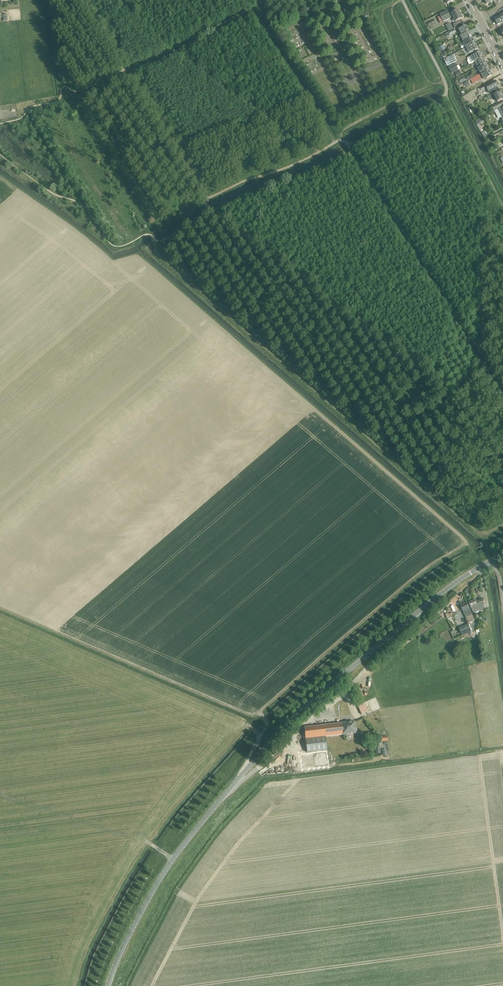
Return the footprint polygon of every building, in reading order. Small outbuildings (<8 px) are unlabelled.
[(426,16),(436,12),(433,4),(422,9),(426,16)] [(439,14),(443,22),(451,18),(447,10),(439,14)] [(451,14),(455,22),(462,18),(458,10),(451,14)] [(494,18),(498,25),(502,22),(502,14),(494,18)] [(464,33),(464,34),(469,31),(466,25),(461,28),(461,29),(459,30),(461,34),(464,33)] [(462,36),(461,36),(463,42),(467,40),(472,37),(469,31),(464,34),(462,35),(462,36)] [(467,40),(463,42),(465,46),(466,48),(469,46),(476,43),(472,37),(467,40)] [(479,48),(476,43),(466,48),(466,49),(461,51),(464,57),(473,51),(479,48)] [(468,60),(467,61),(469,65),(475,62),(483,57),(480,51),(474,54),(471,56),(468,58),(467,58),(468,60)] [(444,59),(448,66),(457,61),(453,54),(444,59)] [(483,58),(475,62),(478,68),(486,63),(483,58)] [(448,67),(452,74),(454,73),(459,70),(455,63),(448,67)] [(486,63),(478,68),(481,74),(483,73),(490,69),(486,63)] [(483,73),(481,74),(482,77),(484,80),(485,80),(493,75),(490,69),(483,73)] [(473,84),(482,79),(479,75),(470,79),(473,84)] [(495,81),(485,86),(489,93),(498,89),(497,87),(498,86),(495,81)] [(495,100),(496,99),(498,102),(502,99),(502,95),(501,91),(499,93),(498,91),(496,92),(492,94),(495,100)] [(494,111),(502,106),(502,101),(492,107),(494,111)] [(475,600),(469,603),(474,614),(485,609),(481,600),(476,602),(475,600)] [(461,606),(465,616),(469,615),(470,616),(472,615),(467,603),(461,606)] [(459,629),(462,635),(472,631),(469,624),(459,629)] [(363,703),(357,706),(361,715),(367,712),(363,703)] [(304,728),(308,763),(328,760),(325,736),(356,733),(354,722),(304,728)]
